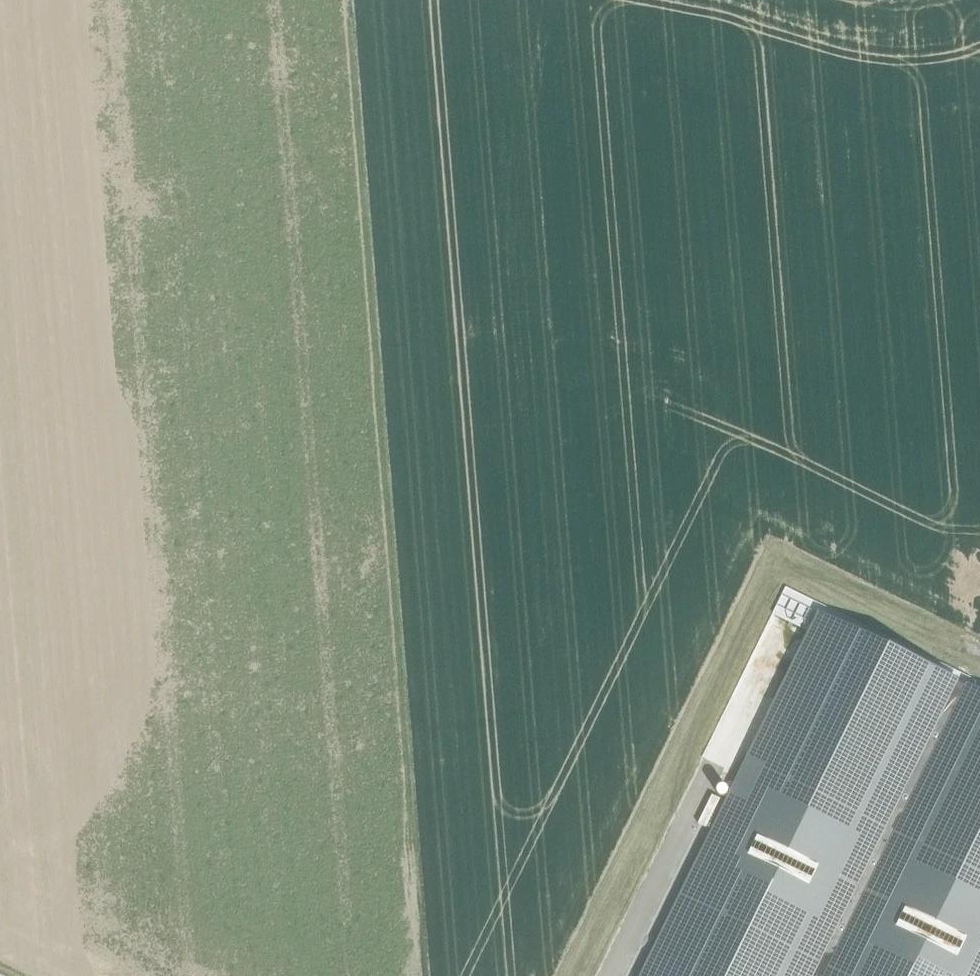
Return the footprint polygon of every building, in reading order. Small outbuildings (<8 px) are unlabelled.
[(814,617),(636,975),(979,975),(979,699),(814,617)]
